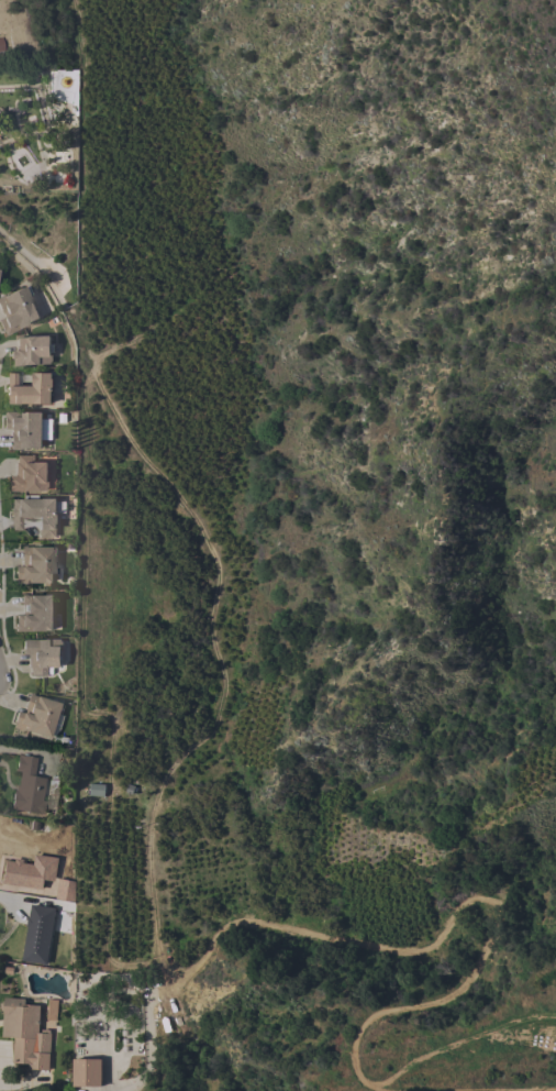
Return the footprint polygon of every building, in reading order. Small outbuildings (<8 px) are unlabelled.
[(2,330),(0,326),(0,317),(7,315),(5,311),(1,313),(0,311),(0,297),(24,286),(38,318),(19,327),(20,328),(5,334),(3,330),(2,330)] [(48,337),(49,354),(51,354),(51,362),(49,362),(49,364),(11,365),(11,359),(10,359),(10,351),(16,350),(16,337),(48,337)] [(5,404),(7,395),(4,395),(4,386),(7,386),(7,373),(16,373),(16,386),(32,386),(32,383),(31,383),(31,376),(32,376),(32,373),(51,373),(51,378),(52,378),(52,390),(51,390),(51,404),(5,404)] [(42,412),(42,419),(52,419),(51,440),(42,440),(42,448),(20,448),(20,449),(13,449),(9,449),(10,432),(11,428),(3,428),(3,416),(3,411),(42,412)] [(7,491),(7,481),(9,481),(9,475),(14,475),(14,462),(16,462),(16,454),(34,454),(34,462),(46,462),(46,482),(48,482),(48,488),(46,488),(46,491),(7,491)] [(56,498),(56,511),(57,511),(57,524),(55,524),(55,538),(37,538),(37,517),(31,517),(29,518),(21,518),(21,530),(11,530),(10,498),(56,498)] [(53,547),(53,582),(25,582),(25,583),(15,583),(15,577),(13,577),(13,565),(22,566),(22,563),(20,563),(20,546),(25,546),(25,547),(53,547)] [(53,595),(53,630),(14,631),(14,622),(15,622),(15,614),(22,614),(22,605),(21,605),(21,594),(24,594),(24,595),(53,595)] [(60,639),(60,641),(62,641),(62,649),(60,649),(59,668),(53,668),(53,675),(30,675),(30,666),(27,666),(27,654),(22,654),(22,639),(60,639)] [(58,703),(58,704),(62,705),(58,714),(63,715),(58,729),(52,737),(48,736),(48,737),(22,729),(22,730),(12,727),(13,723),(16,710),(23,713),(25,709),(23,708),(29,693),(58,703)] [(42,800),(45,801),(44,814),(10,808),(13,791),(14,791),(15,784),(18,785),(20,771),(15,771),(18,754),(36,758),(33,776),(45,778),(42,800)] [(46,964),(52,907),(27,905),(21,962),(46,964)] [(47,1070),(27,1069),(29,1064),(12,1062),(14,1038),(1,1037),(3,1011),(0,1009),(0,1003),(3,1000),(4,998),(24,999),(24,1004),(40,1005),(37,1033),(41,1033),(41,1029),(48,1031),(48,1034),(51,1034),(47,1070)] [(55,1021),(46,1021),(47,1000),(56,1000),(55,1021)] [(100,1087),(71,1086),(73,1058),(101,1059),(100,1087)]
